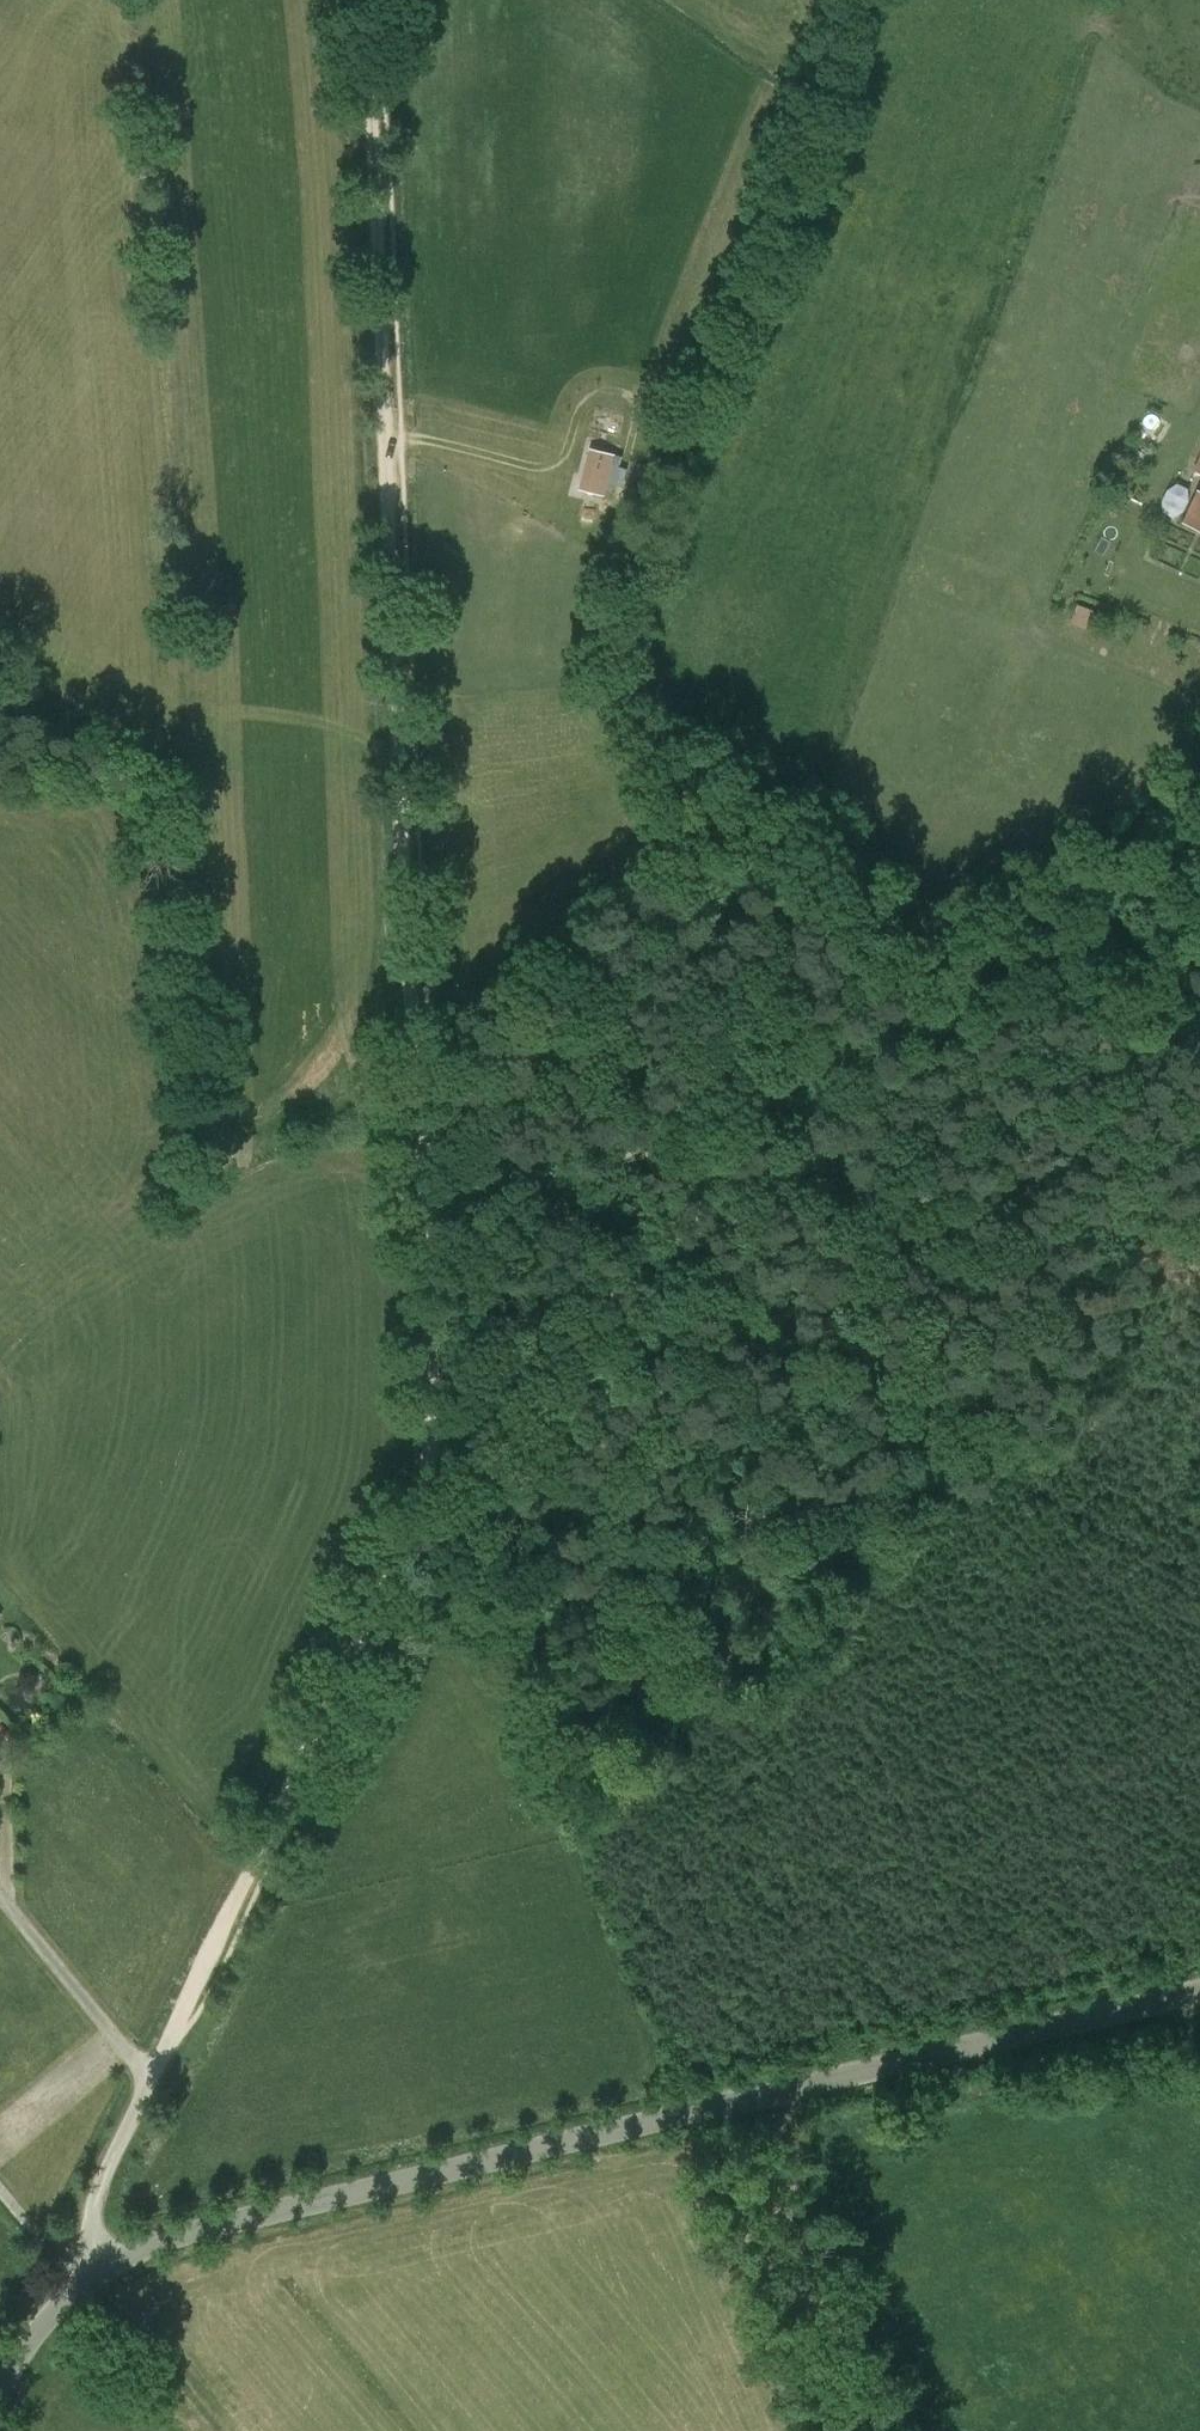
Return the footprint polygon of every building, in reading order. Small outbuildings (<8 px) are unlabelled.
[(603,469),(607,455),(588,450),(584,464),(603,469)] [(581,476),(577,490),(596,495),(600,481),(581,476)] [(1199,490),(1185,521),(1199,528),(1199,490)] [(1074,622),(1094,628),(1101,608),(1080,601),(1074,622)]
